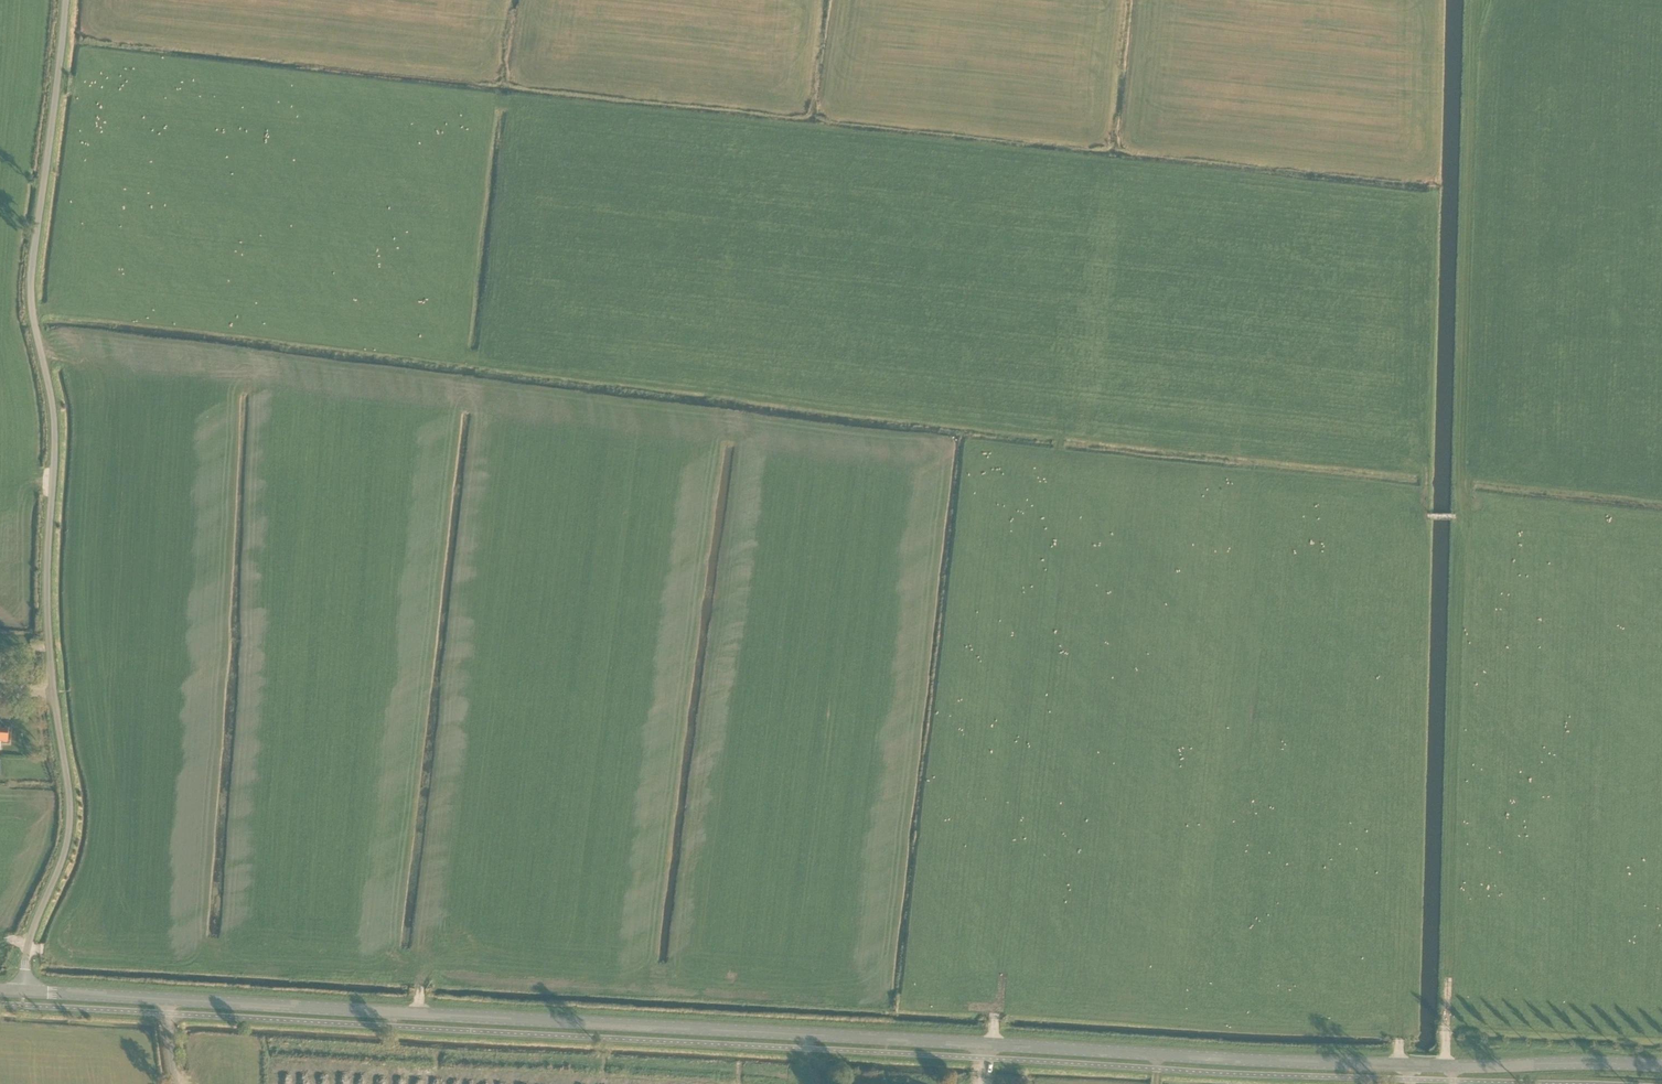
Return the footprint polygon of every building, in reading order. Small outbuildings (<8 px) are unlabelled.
[(52,315),(67,314),(67,304),(52,304),(52,315)] [(973,1002),(973,1011),(983,1012),(983,1002),(973,1002)]
